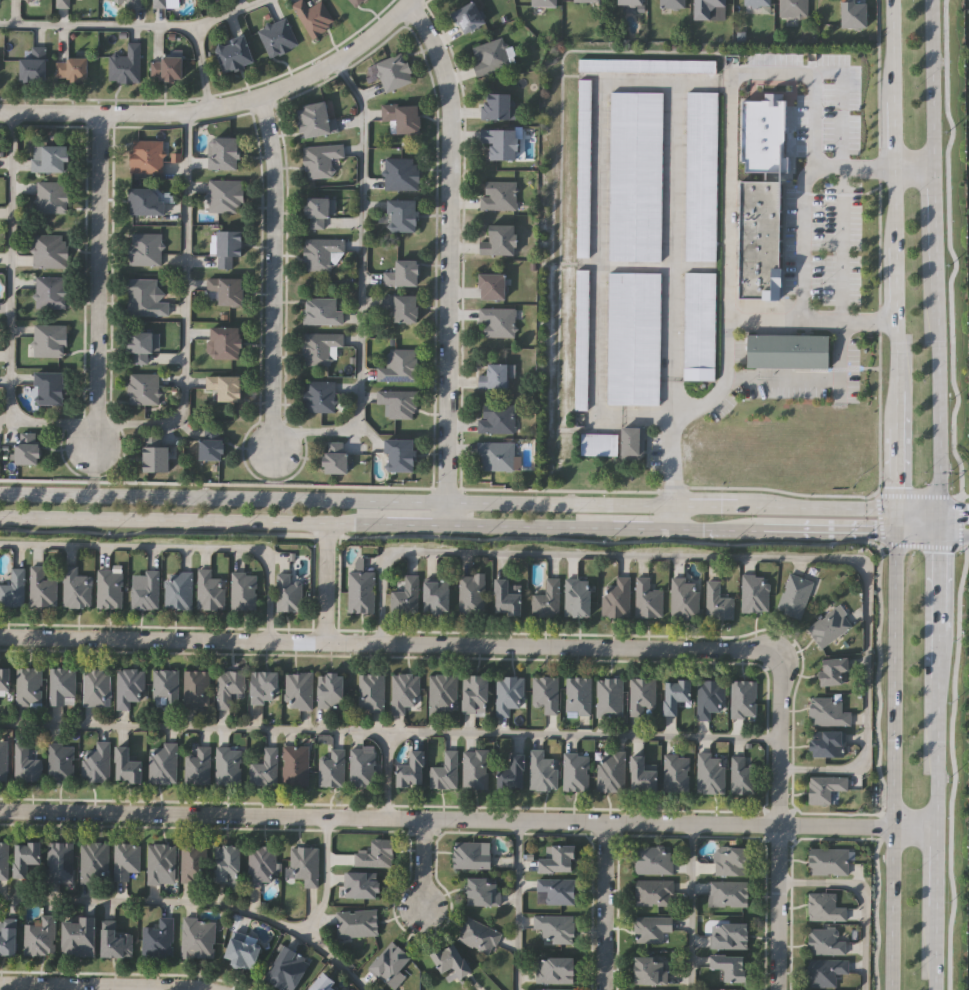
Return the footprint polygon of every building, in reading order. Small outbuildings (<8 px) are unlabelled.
[(58,9),(71,9),(71,0),(58,0),(58,9)] [(125,8),(125,0),(140,0),(140,8),(125,8)] [(153,8),(153,0),(183,0),(183,7),(153,8)] [(293,3),(300,0),(303,0),(307,8),(323,1),(335,26),(308,38),(293,3)] [(355,8),(348,0),(365,0),(355,8)] [(530,8),(555,8),(555,0),(530,0),(530,8)] [(660,9),(660,0),(686,0),(686,9),(660,9)] [(693,21),(693,0),(726,0),(726,21),(693,21)] [(769,0),(742,0),(742,8),(769,8),(769,0)] [(780,18),(780,0),(808,0),(808,18),(780,18)] [(451,15),(472,1),(485,22),(463,35),(451,15)] [(866,28),(841,28),(840,2),(866,2),(866,28)] [(299,45),(271,59),(257,32),(285,18),(299,45)] [(222,74),(213,49),(244,38),(252,64),(222,74)] [(477,76),(469,48),(506,38),(514,66),(477,76)] [(141,43),(141,83),(109,83),(109,56),(127,56),(127,43),(141,43)] [(49,82),(23,82),(23,60),(34,60),(34,47),(49,47),(49,82)] [(384,93),(374,64),(403,54),(413,82),(384,93)] [(181,58),(181,82),(152,82),(152,58),(181,58)] [(716,72),(579,72),(579,59),(716,59),(716,72)] [(92,60),(92,81),(59,81),(59,60),(92,60)] [(577,258),(578,79),(591,79),(590,258),(577,258)] [(663,92),(662,262),(609,261),(610,91),(663,92)] [(685,261),(687,92),(717,92),(716,261),(685,261)] [(509,121),(482,121),(482,95),(509,95),(509,121)] [(295,107),(324,102),(327,120),(336,119),(338,132),(300,139),(295,107)] [(419,134),(391,135),(391,122),(382,122),(382,105),(419,104),(419,134)] [(479,145),(479,131),(515,131),(515,161),(487,161),(487,145),(479,145)] [(237,137),(237,171),(207,171),(207,137),(237,137)] [(163,175),(130,175),(130,142),(163,142),(163,175)] [(303,148),(343,144),(344,158),(332,159),(334,177),(305,180),(303,148)] [(35,173),(35,147),(72,147),(72,173),(35,173)] [(385,192),(385,159),(419,159),(419,192),(385,192)] [(208,212),(208,181),(243,181),(243,212),(208,212)] [(38,213),(39,182),(71,182),(71,213),(38,213)] [(516,210),(481,210),(481,182),(516,182),(516,210)] [(739,300),(741,182),(779,183),(777,300),(739,300)] [(128,189),(163,189),(163,216),(128,216),(128,189)] [(304,220),(304,198),(328,198),(328,230),(309,230),(309,220),(304,220)] [(416,232),(385,232),(385,200),(416,200),(416,232)] [(514,226),(513,256),(479,256),(479,242),(486,242),(486,225),(514,226)] [(232,257),(232,269),(215,269),(215,232),(240,232),(240,257),(232,257)] [(162,234),(162,267),(129,266),(129,234),(162,234)] [(70,235),(70,269),(35,269),(35,235),(70,235)] [(344,253),(333,253),(333,271),(303,271),(303,239),(344,239),(344,253)] [(416,287),(383,287),(383,273),(394,273),(394,261),(416,261),(416,287)] [(575,270),(589,270),(589,410),(575,410),(575,270)] [(660,405),(608,404),(608,272),(661,272),(660,405)] [(716,272),(716,380),(684,380),(684,272),(716,272)] [(480,275),(506,275),(506,301),(480,301),(480,275)] [(37,277),(70,277),(70,309),(37,309),(37,277)] [(169,316),(127,316),(127,279),(158,279),(158,290),(164,290),(164,301),(169,301),(169,316)] [(241,279),(241,307),(216,307),(216,293),(207,293),(207,279),(241,279)] [(418,296),(418,323),(391,323),(391,308),(387,308),(386,296),(418,296)] [(303,299),(342,299),(342,325),(303,325),(303,299)] [(515,338),(479,338),(479,309),(515,309),(515,338)] [(70,358),(36,358),(36,326),(70,326),(70,358)] [(208,328),(240,328),(240,360),(208,360),(208,328)] [(127,354),(127,332),(158,332),(158,351),(150,351),(150,365),(132,365),(132,354),(127,354)] [(303,366),(303,334),(343,334),(343,347),(336,347),(336,366),(303,366)] [(829,334),(829,367),(747,367),(747,334),(829,334)] [(417,382),(376,382),(377,368),(387,368),(387,349),(418,349),(417,382)] [(477,376),(486,376),(486,365),(506,365),(506,389),(477,389),(477,376)] [(39,405),(39,373),(69,373),(69,405),(39,405)] [(128,374),(159,374),(159,405),(128,405),(128,374)] [(238,377),(238,402),(215,402),(215,391),(205,391),(205,377),(238,377)] [(335,382),(335,412),(303,412),(303,381),(335,382)] [(386,419),(386,405),(377,405),(377,391),(416,391),(416,419),(386,419)] [(479,434),(479,405),(515,405),(515,434),(479,434)] [(621,458),(621,426),(645,426),(645,458),(621,458)] [(20,465),(20,433),(43,434),(43,465),(20,465)] [(580,454),(580,433),(618,433),(618,454),(580,454)] [(196,439),(223,439),(223,461),(196,461),(196,439)] [(412,472),(383,472),(383,440),(412,440),(412,472)] [(515,471),(478,471),(477,443),(515,443),(515,471)] [(344,444),(344,474),(323,474),(323,444),(344,444)] [(141,472),(141,448),(167,448),(167,472),(141,472)] [(26,605),(0,605),(0,584),(13,584),(13,566),(26,566),(26,605)] [(47,566),(47,577),(58,577),(58,605),(31,605),(31,566),(47,566)] [(79,566),(79,574),(92,574),(92,607),(65,607),(65,566),(79,566)] [(224,577),(225,608),(198,609),(197,568),(211,568),(211,577),(224,577)] [(99,607),(99,570),(123,570),(123,607),(99,607)] [(158,607),(132,607),(132,586),(144,586),(144,570),(158,570),(158,607)] [(347,612),(347,570),(374,570),(374,612),(347,612)] [(192,608),(165,608),(165,571),(192,571),(192,608)] [(231,611),(231,571),(256,571),(256,611),(231,611)] [(277,572),(292,572),(292,580),(302,580),(302,611),(277,611),(277,572)] [(778,611),(790,572),(814,580),(802,619),(778,611)] [(418,612),(391,612),(391,591),(404,591),(404,574),(418,574),(418,612)] [(484,574),(484,614),(459,613),(459,574),(484,574)] [(769,574),(769,611),(742,611),(742,574),(769,574)] [(616,575),(630,575),(630,616),(602,616),(602,585),(616,585),(616,575)] [(698,617),(671,617),(671,576),(690,576),(690,587),(698,587),(698,617)] [(559,577),(559,615),(532,615),(532,594),(546,594),(546,577),(559,577)] [(663,617),(636,617),(636,577),(651,577),(651,587),(663,587),(663,617)] [(422,611),(422,578),(448,578),(448,611),(422,611)] [(508,578),(508,590),(520,590),(520,613),(493,613),(493,578),(508,578)] [(733,618),(706,618),(706,579),(720,579),(720,596),(733,596),(733,618)] [(589,615),(565,615),(565,580),(589,580),(589,615)] [(852,624),(823,648),(807,629),(836,605),(852,624)] [(847,656),(848,670),(842,670),(843,683),(819,684),(818,657),(847,656)] [(44,667),(44,704),(17,704),(17,667),(44,667)] [(12,692),(0,692),(0,668),(12,668),(12,692)] [(77,668),(77,704),(51,704),(51,668),(77,668)] [(85,705),(85,668),(112,668),(112,705),(85,705)] [(118,668),(145,668),(145,700),(132,700),(132,709),(118,709),(118,668)] [(179,669),(179,706),(154,706),(154,669),(179,669)] [(209,670),(209,706),(184,706),(184,670),(209,670)] [(245,670),(245,692),(231,692),(231,708),(217,708),(217,670),(245,670)] [(249,702),(250,670),(278,670),(277,702),(249,702)] [(312,672),(312,708),(286,708),(286,672),(312,672)] [(341,707),(316,707),(316,672),(341,672),(341,707)] [(391,673),(420,673),(420,706),(406,706),(406,714),(391,714),(391,673)] [(358,674),(384,674),(384,710),(358,710),(358,674)] [(456,674),(456,714),(429,714),(429,674),(456,674)] [(486,674),(486,712),(462,712),(462,674),(486,674)] [(496,716),(496,676),(524,676),(524,707),(510,707),(510,716),(496,716)] [(558,676),(558,714),(543,714),(543,704),(533,704),(533,676),(558,676)] [(566,676),(591,676),(591,714),(566,714),(566,676)] [(623,678),(623,716),(596,716),(596,678),(623,678)] [(655,678),(655,706),(644,706),(644,715),(630,715),(630,678),(655,678)] [(690,679),(690,700),(676,700),(676,714),(662,714),(662,679),(690,679)] [(711,710),(711,719),(697,719),(696,679),(725,679),(726,710),(711,710)] [(731,716),(731,680),(756,680),(756,716),(731,716)] [(851,724),(810,724),(810,696),(843,696),(843,710),(851,710),(851,724)] [(845,755),(810,755),(810,730),(845,730),(845,755)] [(8,779),(0,779),(0,739),(8,739),(8,779)] [(15,781),(15,741),(31,741),(31,758),(42,758),(42,781),(15,781)] [(75,781),(49,781),(49,741),(75,741),(75,781)] [(83,781),(83,749),(97,749),(97,741),(110,741),(110,781),(83,781)] [(176,743),(176,783),(149,783),(149,743),(176,743)] [(117,781),(117,745),(130,745),(130,757),(140,757),(140,781),(117,781)] [(283,745),(308,745),(308,785),(283,785),(283,745)] [(250,762),(263,762),(263,746),(278,746),(277,784),(249,783),(250,762)] [(210,747),(210,783),(185,783),(185,747),(210,747)] [(344,785),(319,785),(319,757),(330,757),(330,747),(344,747),(344,785)] [(374,747),(374,785),(349,785),(349,747),(374,747)] [(422,748),(421,785),(394,784),(394,763),(407,763),(407,748),(422,748)] [(544,748),(544,756),(557,756),(557,789),(530,789),(530,748),(544,748)] [(216,749),(240,749),(240,783),(216,783),(216,749)] [(458,749),(458,787),(430,787),(430,765),(443,765),(443,749),(458,749)] [(488,751),(488,789),(463,788),(463,751),(488,751)] [(624,751),(624,791),(598,791),(598,751),(624,751)] [(495,787),(495,767),(508,767),(508,752),(522,752),(522,787),(495,787)] [(563,790),(563,752),(589,752),(589,790),(563,790)] [(725,793),(697,793),(697,753),(725,753),(725,793)] [(643,754),(644,761),(656,761),(656,791),(629,792),(629,754),(643,754)] [(731,793),(731,754),(755,754),(755,793),(731,793)] [(664,791),(664,755),(688,755),(688,791),(664,791)] [(831,804),(808,804),(808,775),(847,775),(847,790),(832,789),(831,804)] [(391,839),(392,865),(354,866),(354,849),(370,849),(370,839),(391,839)] [(9,878),(0,878),(0,841),(9,841),(9,878)] [(74,881),(48,881),(48,841),(74,841),(74,881)] [(489,868),(452,868),(452,841),(489,841),(489,868)] [(43,864),(31,864),(31,877),(17,877),(17,842),(43,842),(43,864)] [(110,842),(110,881),(81,881),(81,842),(110,842)] [(141,871),(130,871),(130,880),(115,880),(115,842),(141,842),(141,871)] [(176,843),(176,875),(162,875),(162,883),(148,883),(148,843),(176,843)] [(180,882),(180,844),(203,844),(203,882),(180,882)] [(214,881),(214,844),(238,844),(238,881),(214,881)] [(248,844),(275,844),(275,883),(248,883),(248,844)] [(572,870),(536,871),(536,856),(550,856),(550,844),(572,844),(572,870)] [(635,873),(635,845),(672,845),(672,873),(635,873)] [(749,846),(748,874),(716,873),(716,845),(749,846)] [(318,846),(318,887),(303,887),(303,877),(290,877),(290,846),(318,846)] [(808,873),(808,847),(849,847),(849,873),(808,873)] [(376,897),(344,897),(344,871),(376,871),(376,897)] [(465,904),(465,876),(499,876),(499,904),(465,904)] [(574,903),(545,903),(545,891),(536,891),(536,877),(574,877),(574,903)] [(635,879),(673,879),(673,905),(635,905),(635,879)] [(747,905),(709,905),(709,879),(747,879),(747,905)] [(830,891),(830,905),(846,905),(846,919),(808,919),(808,891),(830,891)] [(337,910),(377,909),(377,935),(337,936),(337,910)] [(533,929),(533,914),(574,914),(574,942),(542,942),(542,929),(533,929)] [(489,954),(456,938),(467,915),(501,931),(489,954)] [(634,942),(634,915),(671,915),(671,930),(662,930),(662,942),(634,942)] [(56,916),(56,954),(25,954),(25,916),(56,916)] [(142,956),(142,925),(160,925),(160,916),(174,916),(174,956),(142,956)] [(97,917),(97,956),(64,956),(64,917),(97,917)] [(214,958),(180,956),(182,917),(216,919),(214,958)] [(747,946),(710,946),(710,921),(747,921),(747,946)] [(19,953),(0,953),(0,927),(19,927),(19,953)] [(807,953),(807,927),(843,927),(843,953),(807,953)] [(132,956),(104,956),(104,928),(132,928),(132,956)] [(221,957),(232,933),(260,947),(248,970),(221,957)] [(395,989),(366,968),(388,939),(409,955),(398,970),(405,975),(395,989)] [(468,970),(446,982),(429,952),(451,940),(468,970)] [(308,958),(292,989),(284,989),(263,979),(281,944),(308,958)] [(744,953),(744,980),(722,980),(722,967),(708,967),(708,953),(744,953)] [(572,982),(535,982),(535,955),(572,955),(572,982)] [(665,983),(632,983),(632,956),(665,956),(665,983)] [(848,958),(848,972),(836,972),(836,986),(808,986),(808,958),(848,958)] [(331,986),(336,989),(305,989),(321,971),(334,982),(331,986)]
